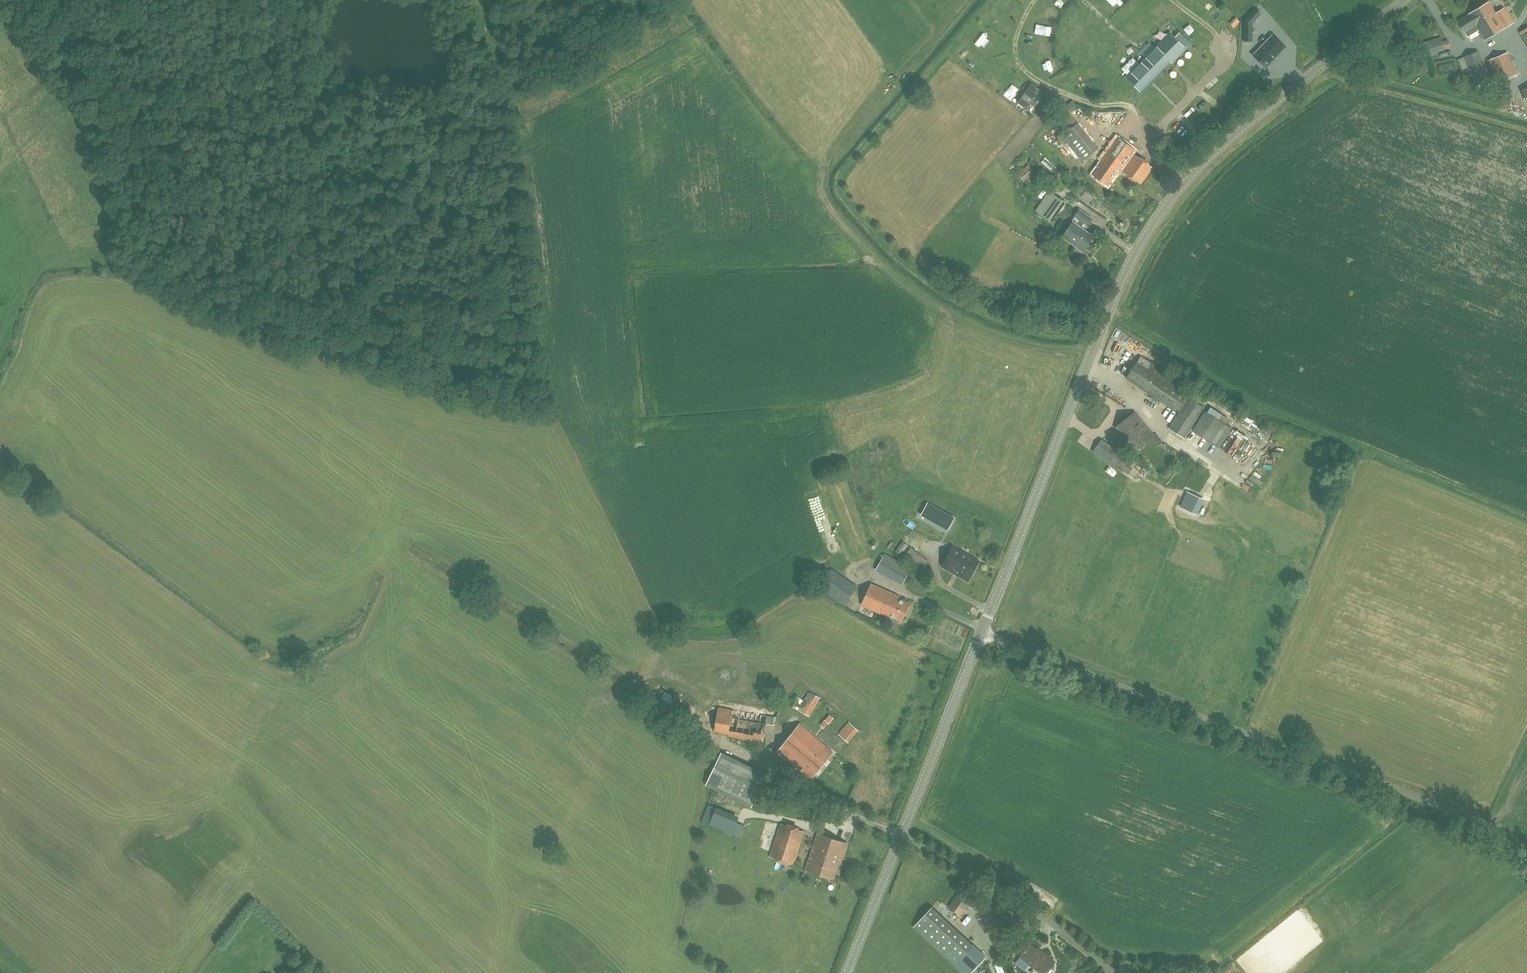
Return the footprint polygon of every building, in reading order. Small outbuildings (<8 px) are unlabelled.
[(1479,8),(1494,34),(1513,23),(1505,8),(1496,14),(1494,10),(1489,2),(1479,8)] [(1247,18),(1244,20),(1245,42),(1253,42),(1252,24),(1253,23),(1262,14),(1256,8),(1247,18)] [(1494,34),(1479,8),(1468,14),(1469,15),(1458,22),(1464,33),(1465,33),(1468,37),(1474,33),(1471,29),(1476,26),(1484,41),(1494,34)] [(1170,33),(1126,77),(1141,91),(1171,61),(1173,63),(1192,44),(1180,32),(1175,38),(1170,33)] [(1273,36),(1266,43),(1265,42),(1252,55),(1266,68),(1286,48),(1273,36)] [(1444,49),(1441,37),(1414,45),(1418,57),(1444,49)] [(1475,86),(1490,80),(1480,52),(1464,57),(1475,86)] [(1496,81),(1516,73),(1508,53),(1489,61),(1496,81)] [(1406,66),(1416,63),(1413,54),(1403,56),(1406,66)] [(1192,66),(1187,69),(1190,75),(1208,65),(1204,59),(1192,66)] [(1415,75),(1418,74),(1430,71),(1428,61),(1415,64),(1413,65),(1415,75)] [(1083,92),(1093,83),(1088,78),(1078,86),(1083,92)] [(1028,110),(1042,90),(1032,83),(1018,103),(1028,110)] [(1058,123),(1067,133),(1064,135),(1084,160),(1099,147),(1079,123),(1064,105),(1056,111),(1063,120),(1058,123)] [(1121,170),(1135,150),(1118,137),(1101,160),(1103,161),(1093,174),(1108,185),(1119,169),(1121,170)] [(1153,168),(1135,154),(1123,171),(1141,184),(1153,168)] [(1062,209),(1068,200),(1063,197),(1058,205),(1062,209)] [(1087,225),(1092,218),(1080,210),(1075,216),(1078,219),(1075,223),(1073,222),(1063,237),(1076,246),(1078,244),(1085,249),(1093,237),(1082,229),(1086,224),(1087,225)] [(1191,390),(1141,356),(1127,378),(1176,411),(1191,390)] [(1205,408),(1190,398),(1168,431),(1182,441),(1205,408)] [(1220,448),(1232,429),(1205,411),(1192,431),(1220,448)] [(1136,451),(1155,436),(1135,412),(1117,427),(1136,451)] [(1117,469),(1125,456),(1102,440),(1092,452),(1117,469)] [(1193,511),(1199,498),(1188,493),(1182,507),(1193,511)] [(902,512),(898,503),(889,507),(893,516),(902,512)] [(927,518),(942,526),(949,515),(937,508),(934,506),(929,514),(927,518)] [(909,538),(916,541),(920,532),(913,529),(909,538)] [(948,557),(974,571),(979,561),(962,551),(965,546),(956,541),(953,547),(953,546),(948,557)] [(912,547),(904,558),(921,571),(921,572),(926,576),(931,570),(926,566),(930,561),(912,547)] [(911,569),(885,553),(876,570),(903,585),(911,569)] [(974,571),(948,557),(942,567),(968,581),(974,571)] [(857,587),(832,569),(819,587),(844,605),(857,587)] [(902,621),(910,603),(899,598),(900,596),(871,584),(862,605),(886,616),(887,614),(902,621)] [(804,700),(795,695),(790,705),(798,710),(810,716),(821,698),(809,691),(804,700)] [(715,731),(724,733),(724,734),(729,734),(728,736),(763,742),(764,736),(766,737),(768,724),(774,725),(776,716),(768,715),(729,709),(728,709),(719,708),(715,731)] [(830,715),(825,720),(824,719),(820,725),(824,728),(828,723),(830,724),(834,718),(830,715)] [(849,743),(860,731),(849,722),(839,734),(849,743)] [(810,780),(833,752),(801,724),(777,752),(810,780)] [(721,751),(716,761),(705,785),(725,794),(747,804),(751,806),(767,773),(750,765),(721,751)] [(739,816),(708,804),(702,822),(710,824),(710,825),(733,834),(741,837),(746,826),(737,822),(739,816)] [(800,827),(789,823),(788,826),(779,823),(768,856),(776,859),(776,861),(787,865),(788,863),(794,865),(805,831),(800,829),(800,827)] [(820,874),(832,838),(818,833),(806,870),(820,874)] [(848,843),(832,838),(820,874),(834,879),(839,863),(841,864),(848,843)] [(974,898),(963,890),(950,908),(961,916),(974,898)] [(933,907),(914,926),(965,972),(971,972),(986,956),(933,907)] [(1020,957),(1042,972),(1047,972),(1055,962),(1042,952),(1041,952),(1030,944),(1020,957)]
